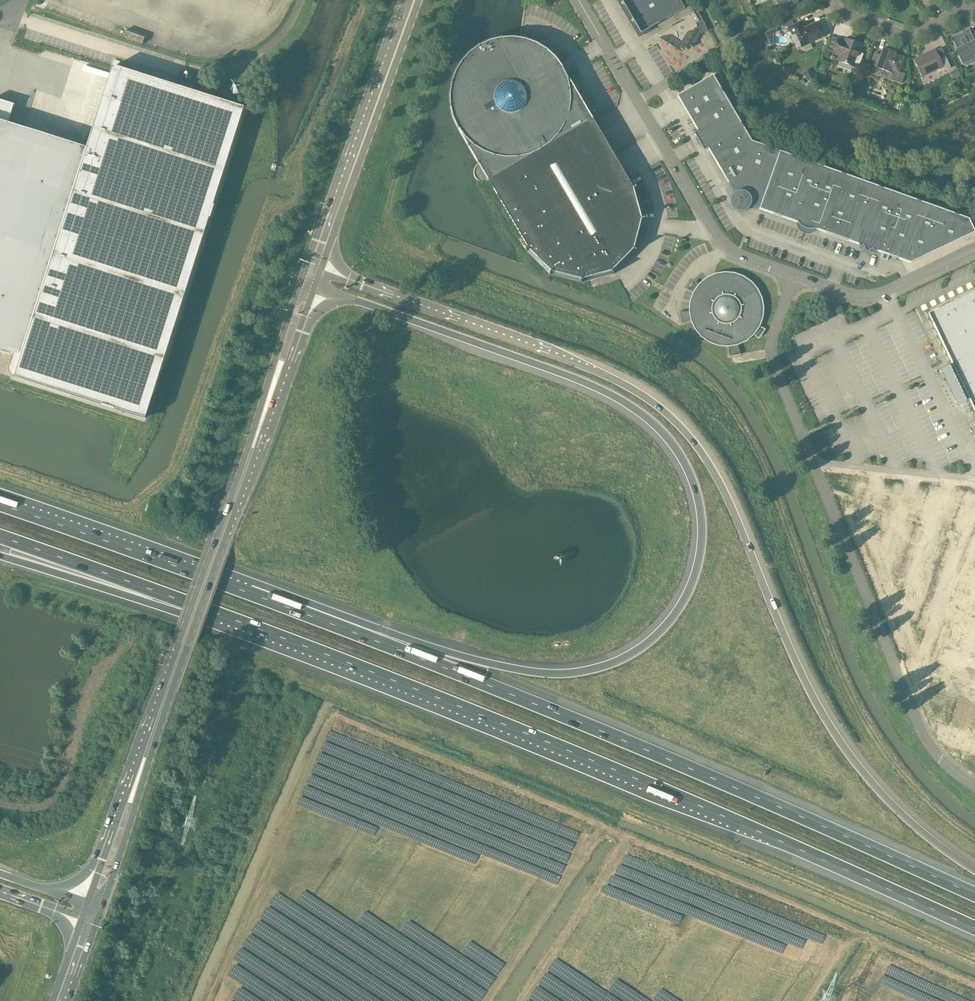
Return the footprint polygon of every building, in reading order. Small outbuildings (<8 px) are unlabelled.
[(641,34),(685,8),(680,0),(622,0),(641,34)] [(656,35),(658,34),(681,47),(684,46),(686,46),(687,44),(693,47),(701,32),(696,23),(699,21),(702,19),(697,10),(694,12),(656,35)] [(789,28),(792,34),(796,33),(802,47),(803,47),(802,46),(810,42),(810,43),(824,36),(817,22),(808,27),(808,28),(805,29),(804,28),(801,22),(789,28)] [(969,28),(962,32),(962,33),(959,34),(951,37),(957,48),(955,49),(963,65),(964,64),(967,65),(969,63),(970,61),(974,59),(974,40),(969,28)] [(125,30),(123,36),(143,44),(145,38),(144,37),(126,31),(125,30)] [(452,84),(451,92),(450,100),(451,107),(452,112),(454,120),(458,129),(459,130),(463,137),(469,146),(469,147),(489,180),(593,119),(583,103),(573,86),(570,80),(565,71),(563,67),(559,61),(553,55),(547,50),(541,46),(533,42),(525,40),(520,39),(512,38),(502,39),(496,40),(487,43),(480,47),(472,52),(466,58),(462,62),(457,71),(454,76),(452,84)] [(838,39),(833,52),(840,55),(838,60),(854,66),(855,62),(859,63),(863,54),(858,53),(861,45),(846,39),(845,41),(838,39)] [(870,68),(876,71),(877,67),(893,73),(891,79),(901,83),(905,74),(898,72),(903,58),(895,55),(895,53),(884,48),(880,59),(874,57),(870,68)] [(923,56),(915,60),(923,76),(936,70),(938,74),(951,68),(945,55),(939,58),(935,50),(925,55),(926,56),(924,57),(923,56)] [(100,111),(87,149),(21,357),(13,378),(144,420),(245,110),(114,67),(100,111)] [(752,141),(713,75),(678,96),(698,131),(716,162),(752,141)] [(21,357),(87,149),(8,124),(14,106),(15,105),(0,100),(0,350),(21,357)] [(489,180),(509,215),(520,233),(529,249),(530,250),(551,271),(552,272),(581,279),(583,279),(612,271),(613,271),(634,249),(634,248),(642,219),(642,218),(634,189),(624,172),(594,120),(593,119),(489,180)] [(751,206),(751,205),(772,148),(752,141),(716,162),(735,193),(734,194),(733,195),(733,196),(732,197),(732,198),(731,199),(731,200),(731,201),(731,202),(731,203),(731,204),(731,205),(731,206),(732,207),(732,208),(733,209),(734,210),(735,211),(736,211),(738,212),(739,212),(740,213),(742,213),(743,212),(745,212),(746,212),(747,211),(748,210),(749,209),(750,208),(751,207),(751,206)] [(751,206),(840,238),(860,180),(772,148),(751,205),(751,206)] [(840,238),(911,263),(974,233),(974,232),(969,219),(860,180),(840,238)] [(691,311),(680,312),(682,324),(693,320),(697,328),(703,335),(703,336),(710,340),(710,341),(711,341),(719,344),(728,345),(729,356),(741,354),(738,343),(746,339),(752,333),(753,333),(754,331),(758,335),(762,330),(757,327),(758,325),(758,326),(758,325),(761,317),(761,316),(762,308),(762,307),(761,307),(760,299),(760,298),(756,291),(756,290),(750,284),(750,283),(743,278),(742,278),(734,275),(725,274),(725,275),(716,276),(708,280),(707,280),(701,286),(700,286),(701,286),(699,288),(695,284),(693,286),(691,289),(697,292),(696,294),(695,293),(695,294),(693,302),(692,301),(692,302),(691,311)] [(928,313),(952,364),(942,369),(959,405),(969,400),(974,411),(974,291),(928,313)] [(952,647),(974,655),(974,583),(952,647)]
